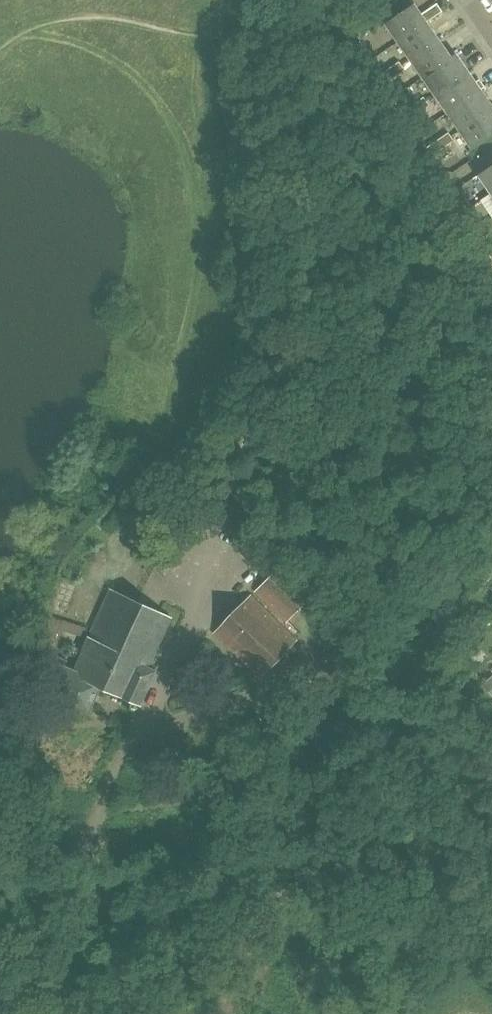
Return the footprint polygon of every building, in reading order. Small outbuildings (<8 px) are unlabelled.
[(399,40),(427,22),(443,11),(437,3),(422,14),(414,3),(387,22),(399,40)] [(438,38),(427,22),(399,40),(411,57),(438,38)] [(451,56),(438,38),(411,57),(423,75),(451,56)] [(436,93),(467,71),(455,54),(451,56),(423,75),(436,93)] [(389,69),(394,77),(405,69),(399,61),(389,69)] [(394,77),(389,69),(378,76),(383,84),(394,77)] [(475,82),(467,71),(436,93),(449,112),(480,90),(485,86),(480,78),(475,82)] [(480,90),(449,112),(461,130),(491,108),(491,107),(480,90)] [(413,104),(419,112),(430,105),(424,97),(413,104)] [(408,119),(419,112),(413,104),(403,112),(408,119)] [(461,130),(474,148),(491,135),(491,108),(461,130)] [(438,140),(443,148),(454,140),(449,132),(438,140)] [(443,148),(438,140),(427,147),(433,155),(443,148)] [(491,191),(491,165),(479,173),(491,191)] [(456,205),(462,214),(473,206),(467,197),(456,205)] [(473,206),(462,214),(467,221),(478,213),(473,206)] [(284,562),(257,590),(288,620),(315,591),(284,562)] [(75,673),(100,684),(141,703),(156,670),(149,667),(171,617),(112,590),(91,637),(75,673)] [(216,632),(261,675),(295,640),(251,597),(216,632)] [(100,684),(75,673),(65,668),(68,661),(67,659),(59,655),(57,656),(43,689),(47,691),(49,694),(55,697),(59,697),(67,700),(69,704),(76,706),(80,706),(89,710),(100,684)] [(484,685),(491,693),(491,677),(484,685)]
